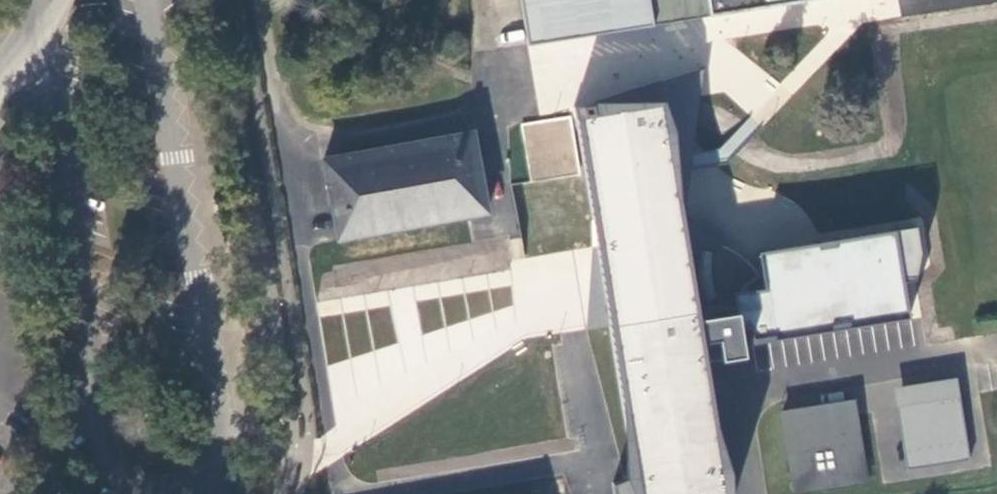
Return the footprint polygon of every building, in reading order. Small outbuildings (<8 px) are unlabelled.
[(528,46),(653,25),(649,0),(521,0),(528,46)] [(653,25),(711,17),(708,0),(649,0),(653,25)] [(711,17),(811,0),(708,0),(711,17)] [(193,81),(196,101),(205,100),(202,80),(193,81)] [(638,493),(727,493),(699,321),(686,241),(663,103),(595,113),(594,105),(584,107),(585,115),(578,116),(638,493)] [(520,125),(531,182),(580,174),(569,117),(520,125)] [(325,160),(340,239),(488,213),(473,133),(325,160)] [(212,194),(215,214),(223,213),(220,193),(212,194)] [(686,241),(699,321),(736,315),(738,327),(749,325),(751,337),(772,334),(773,337),(832,327),(831,325),(849,322),(850,325),(908,315),(894,230),(834,239),(834,243),(819,246),(818,242),(758,252),(763,281),(757,273),(750,265),(743,258),(734,253),(716,244),(696,241),(686,241)] [(887,391),(894,431),(977,416),(970,378),(887,391)] [(856,403),(782,414),(792,488),(867,478),(856,403)]
